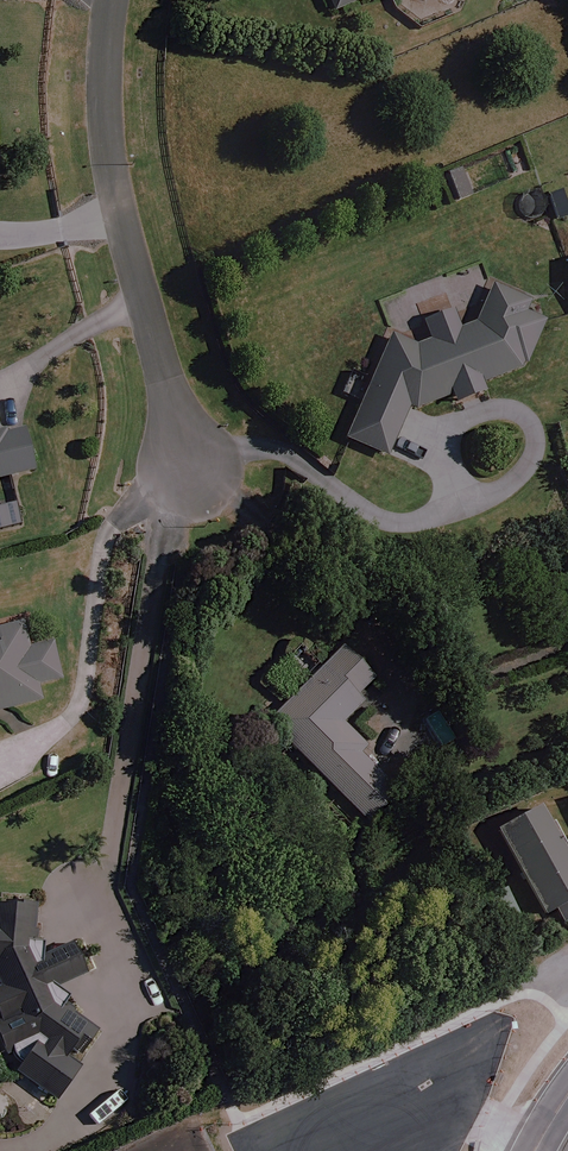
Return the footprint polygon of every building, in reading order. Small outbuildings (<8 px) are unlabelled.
[(335,10),(358,0),(330,0),(335,10)] [(453,311),(425,322),(431,340),(417,346),(391,333),(347,438),(388,457),(409,405),(417,408),(453,394),(456,402),(485,392),(481,384),(519,368),(522,362),(526,364),(544,321),(525,312),(531,301),(493,285),(477,323),(460,329),(453,311)] [(33,471),(23,429),(6,433),(5,430),(0,431),(0,479),(33,471)] [(0,507),(0,528),(20,524),(15,504),(0,507)] [(42,701),(38,686),(62,680),(53,643),(29,649),(23,624),(0,629),(0,711),(42,701)] [(343,650),(270,722),(370,824),(400,794),(361,754),(367,748),(342,722),(362,702),(357,696),(373,680),(343,650)] [(544,811),(499,835),(548,926),(567,915),(567,854),(544,811)] [(55,989),(84,976),(72,944),(42,957),(44,944),(37,943),(38,931),(33,931),(34,908),(0,906),(0,987),(0,988),(0,1042),(7,1057),(14,1053),(23,1064),(16,1073),(56,1102),(81,1067),(67,1057),(72,1050),(81,1056),(97,1033),(71,1015),(74,1010),(64,1003),(68,997),(55,989)]
